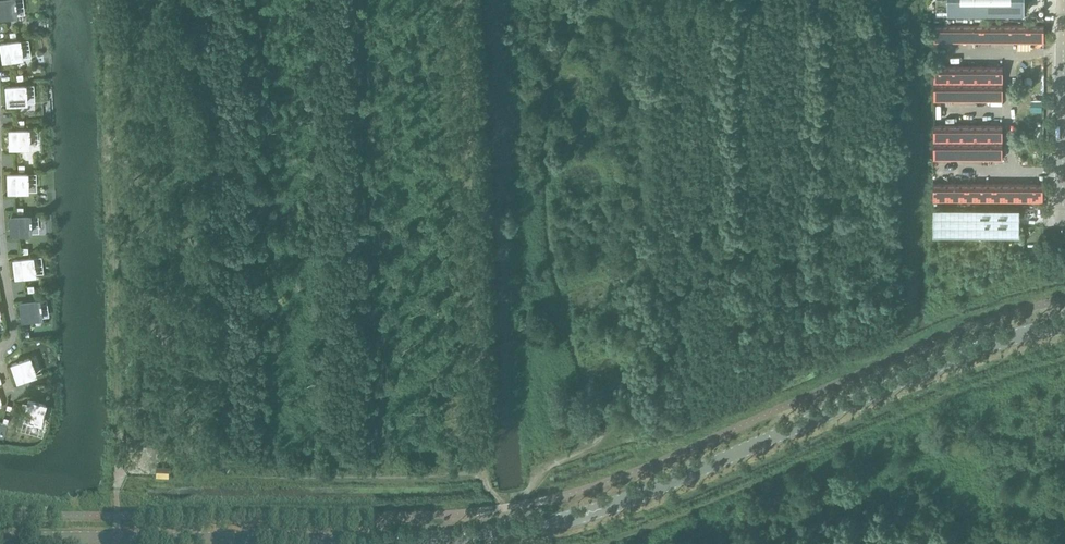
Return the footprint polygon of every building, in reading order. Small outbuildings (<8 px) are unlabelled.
[(14,0),(0,0),(0,17),(16,15),(15,6),(16,6),(16,2),(14,2),(14,0)] [(948,13),(1024,13),(1024,0),(948,0),(948,13)] [(948,41),(948,23),(934,23),(934,41),(948,41)] [(962,41),(962,23),(948,23),(948,41),(962,41)] [(975,41),(975,23),(962,23),(962,41),(975,41)] [(989,41),(989,23),(975,23),(975,41),(989,41)] [(1003,41),(1003,23),(989,23),(989,41),(1003,41)] [(1016,42),(1016,23),(1003,23),(1003,41),(1016,42)] [(1030,42),(1030,24),(1016,23),(1016,42),(1030,42)] [(1044,42),(1044,24),(1030,24),(1030,42),(1044,42)] [(22,39),(24,56),(32,55),(29,38),(22,39)] [(19,40),(0,43),(3,60),(22,57),(21,49),(22,49),(21,44),(20,45),(19,40)] [(948,82),(948,65),(934,65),(934,82),(948,82)] [(961,82),(962,65),(948,65),(948,82),(961,82)] [(975,82),(975,65),(962,65),(961,82),(975,82)] [(989,82),(989,65),(975,65),(975,82),(989,82)] [(1003,82),(1003,65),(989,65),(989,82),(1003,82)] [(948,99),(948,82),(934,82),(934,99),(948,99)] [(961,99),(961,82),(948,82),(948,99),(961,99)] [(975,100),(975,82),(961,82),(961,99),(975,100)] [(989,100),(989,82),(975,82),(975,100),(989,100)] [(1003,100),(1003,82),(989,82),(989,100),(1003,100)] [(25,85),(6,86),(7,104),(26,102),(26,94),(27,94),(26,89),(25,89),(25,85)] [(1032,98),(1032,109),(1042,109),(1043,99),(1032,98)] [(947,141),(947,124),(934,124),(934,141),(947,141)] [(961,141),(961,124),(947,124),(947,141),(961,141)] [(975,141),(975,124),(961,124),(961,141),(975,141)] [(989,141),(989,124),(975,124),(975,141),(989,141)] [(1002,141),(1003,124),(989,124),(989,141),(1002,141)] [(28,130),(9,130),(9,148),(29,147),(29,139),(30,139),(30,134),(28,134),(28,130)] [(947,158),(947,141),(934,141),(934,158),(947,158)] [(961,158),(961,141),(947,141),(947,158),(961,158)] [(975,158),(975,141),(961,141),(961,158),(975,158)] [(989,158),(989,141),(975,141),(975,158),(989,158)] [(1002,158),(1002,141),(989,141),(989,158),(1002,158)] [(8,174),(8,191),(27,191),(27,182),(28,182),(28,178),(27,178),(27,173),(8,174)] [(947,200),(947,182),(933,182),(933,200),(947,200)] [(961,200),(961,182),(947,182),(947,200),(961,200)] [(974,200),(974,182),(961,182),(961,200),(974,200)] [(988,200),(988,182),(974,182),(974,200),(988,200)] [(1002,200),(1002,182),(988,182),(988,200),(1002,200)] [(1015,200),(1016,182),(1002,182),(1002,200),(1015,200)] [(1029,200),(1029,182),(1016,182),(1015,200),(1029,200)] [(1043,200),(1043,184),(1043,183),(1029,182),(1029,200),(1043,200)] [(1019,235),(1019,208),(933,207),(933,235),(1019,235)] [(29,215),(10,216),(11,234),(30,233),(30,224),(31,224),(31,219),(29,219),(29,215)] [(32,257),(13,259),(15,277),(35,274),(34,270),(35,270),(35,265),(33,265),(32,257)] [(39,300),(20,302),(22,320),(41,317),(40,308),(41,308),(41,304),(39,304),(39,300)] [(38,372),(44,370),(38,353),(32,355),(38,372)] [(30,358),(11,364),(17,380),(35,374),(34,370),(35,369),(34,365),(32,366),(30,358)] [(40,423),(45,404),(28,400),(23,419),(28,420),(27,421),(32,422),(32,421),(40,423)] [(129,436),(155,435),(155,427),(128,428),(129,436)] [(157,465),(157,475),(170,475),(169,465),(157,465)]
